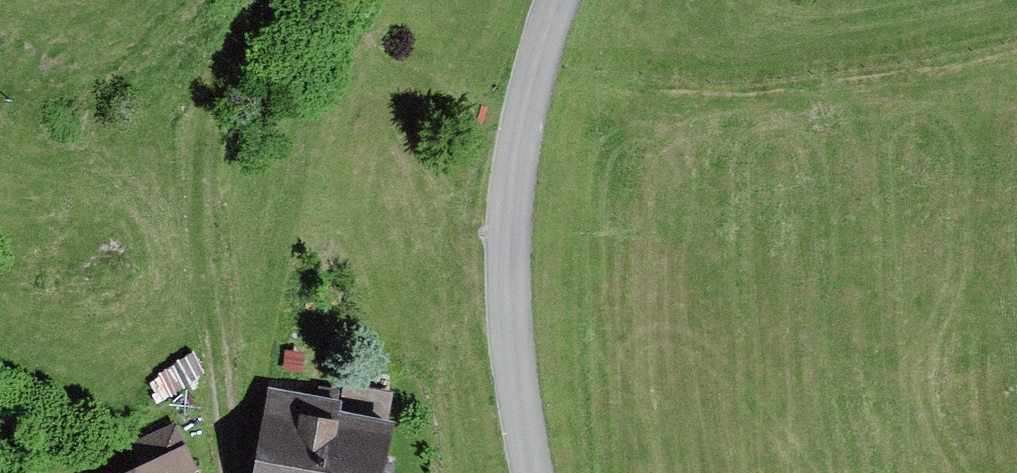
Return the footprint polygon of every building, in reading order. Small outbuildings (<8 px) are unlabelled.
[(282,388),(270,472),(412,472),(421,408),(282,388)] [(156,472),(180,472),(176,464),(156,472)]
